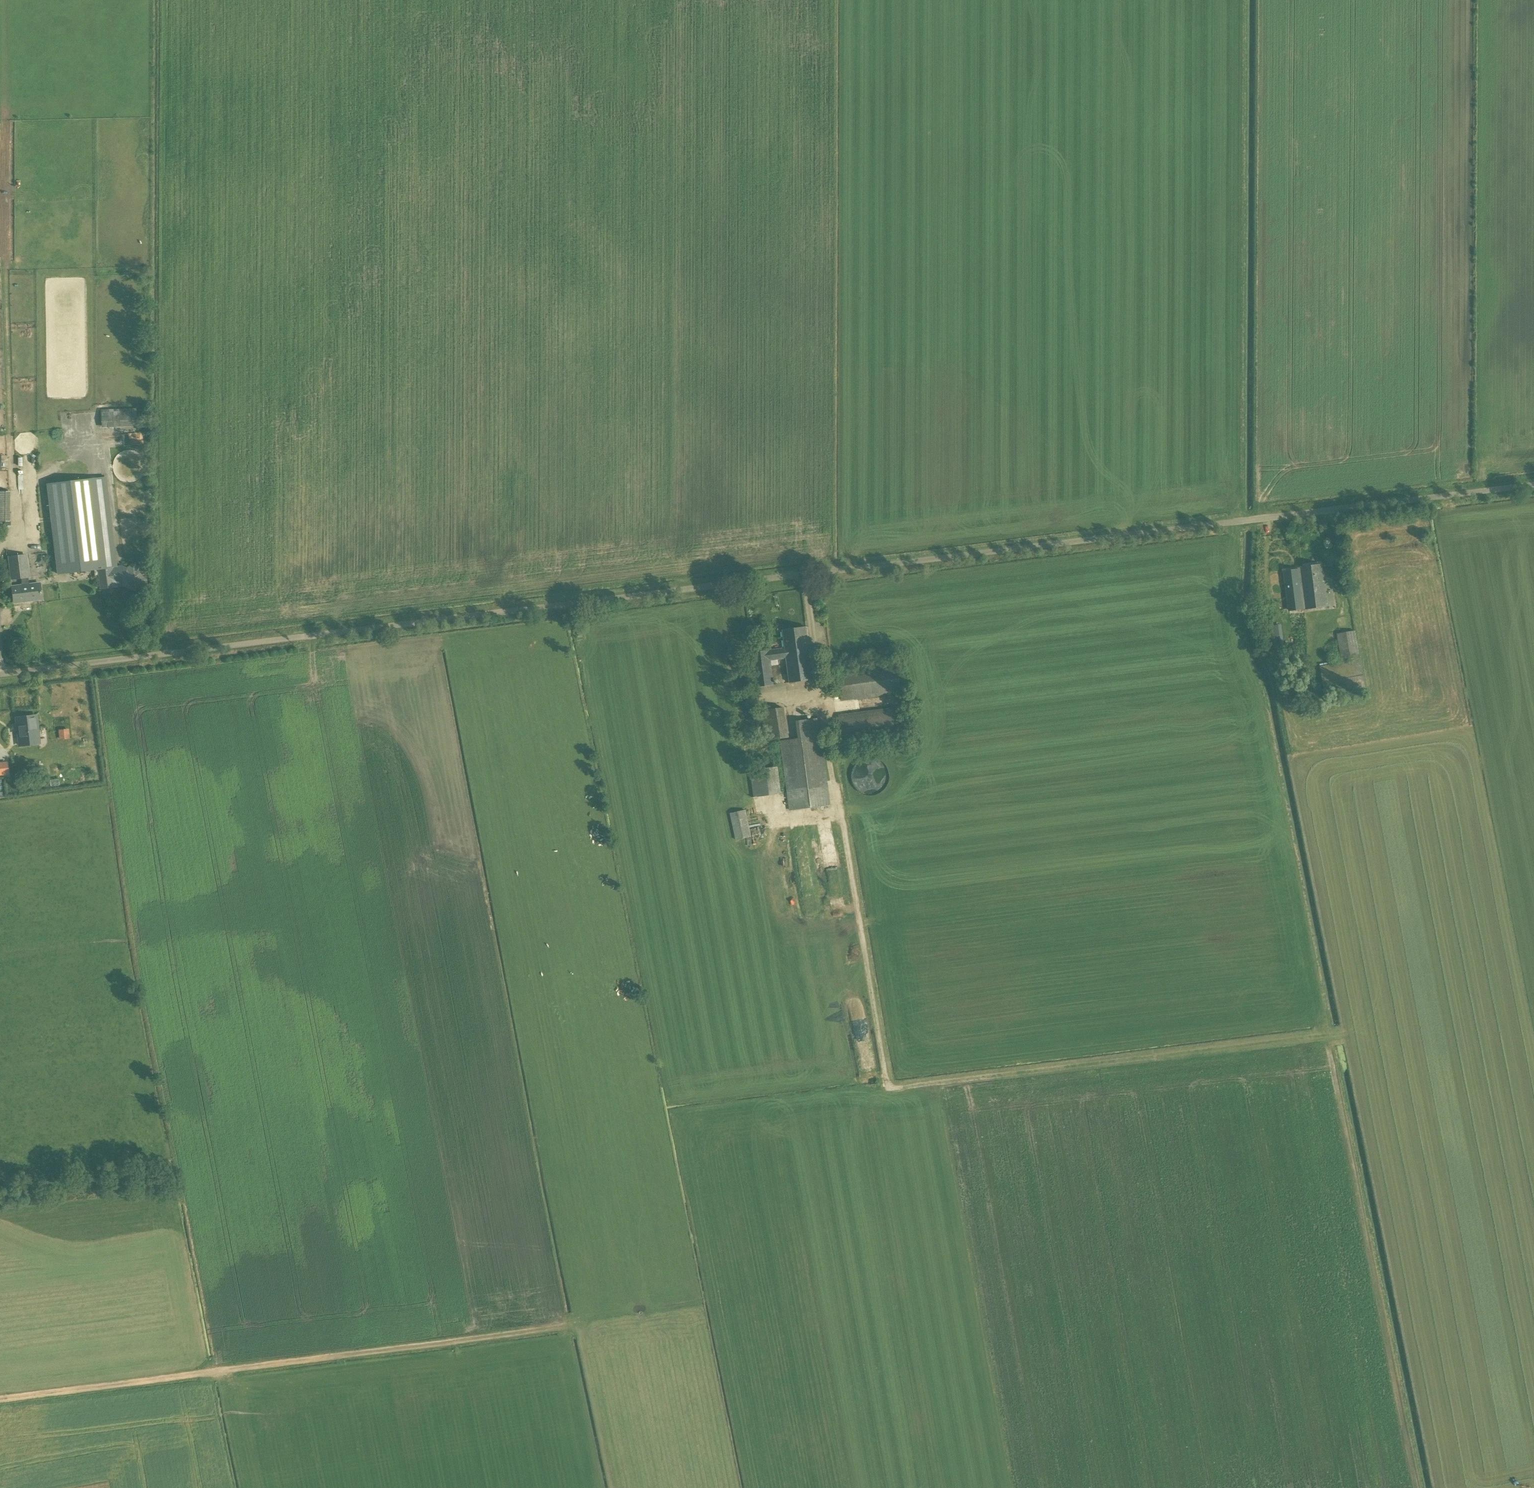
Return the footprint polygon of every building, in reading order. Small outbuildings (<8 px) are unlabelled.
[(101,428),(120,427),(119,409),(100,410),(101,428)] [(117,566),(106,478),(47,485),(58,574),(98,569),(101,589),(117,587),(122,587),(136,592),(147,584),(145,569),(133,563),(126,568),(122,565),(117,566)] [(8,522),(8,491),(0,491),(0,522),(8,522)] [(28,585),(27,578),(28,577),(26,555),(9,557),(12,579),(21,578),(22,586),(12,587),(14,602),(42,599),(40,584),(28,585)] [(1306,567),(1311,608),(1328,606),(1325,581),(1323,582),(1321,565),(1306,567)] [(1287,612),(1304,610),(1301,584),(1303,584),(1301,568),(1297,569),(1298,571),(1282,573),(1283,581),(1288,580),(1291,600),(1286,601),(1287,612)] [(1263,626),(1265,641),(1283,639),(1281,624),(1263,626)] [(785,648),(753,652),(757,687),(774,685),(772,666),(778,665),(778,660),(787,658),(791,683),(814,680),(807,627),(805,627),(783,630),(786,648),(785,648)] [(1336,634),(1341,663),(1319,667),(1325,698),(1365,691),(1354,631),(1336,634)] [(841,701),(902,693),(898,664),(837,672),(841,701)] [(842,746),(908,737),(904,706),(838,715),(842,746)] [(784,707),(754,712),(757,727),(787,722),(784,707)] [(20,745),(38,743),(35,717),(17,719),(20,745)] [(789,810),(831,805),(819,718),(795,721),(797,738),(780,741),(789,810)] [(59,730),(59,740),(70,739),(69,729),(59,730)] [(871,796),(873,795),(876,795),(879,794),(881,792),(883,791),(885,789),(887,786),(888,784),(889,781),(889,778),(889,776),(889,773),(888,770),(887,768),(885,766),(884,763),(881,762),(879,760),(877,759),(874,758),(871,758),(868,758),(866,759),(863,759),(860,761),(858,762),(856,764),(854,766),(853,769),(852,771),(851,774),(851,777),(851,780),(852,782),(853,785),(854,787),(856,789),(858,791),(860,793),(863,794),(865,795),(868,796),(871,796)] [(7,762),(0,762),(2,775),(9,775),(7,762)] [(753,797),(781,793),(777,766),(750,770),(753,797)] [(736,840),(751,837),(745,810),(730,813),(736,840)]
